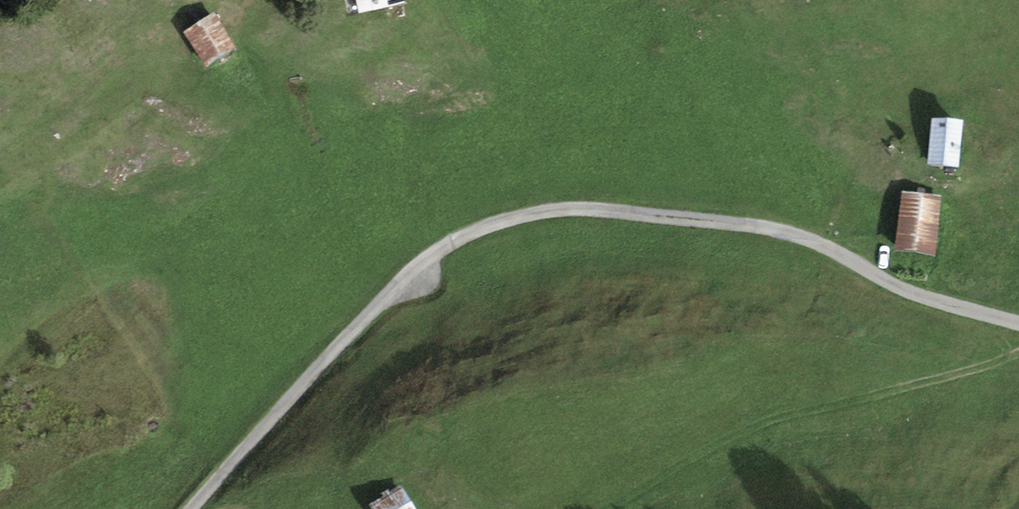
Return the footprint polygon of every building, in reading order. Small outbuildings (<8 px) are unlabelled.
[(405,0),(355,0),(359,15),(406,4),(405,0)] [(237,48),(215,12),(183,32),(206,67),(237,48)] [(964,118),(933,115),(928,164),(959,167),(964,118)] [(942,195),(902,190),(895,249),(935,254),(942,195)] [(401,486),(390,493),(388,489),(382,493),(384,496),(370,504),(373,508),(416,508),(401,486)]
